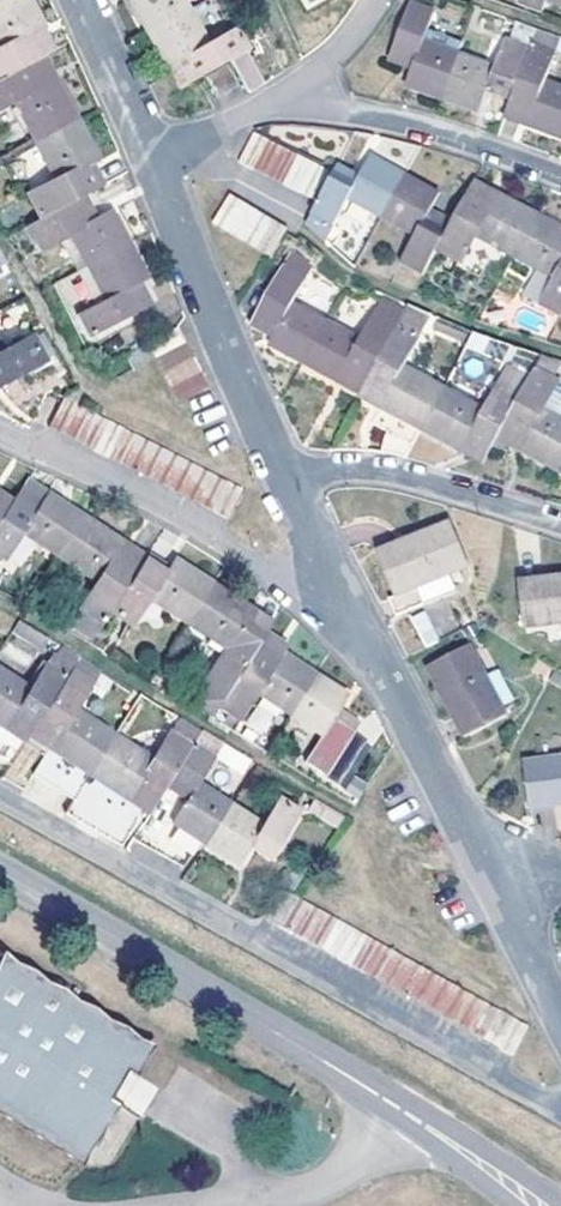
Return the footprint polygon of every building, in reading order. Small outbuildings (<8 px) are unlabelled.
[(32,0),(0,0),(0,40),(0,41),(0,68),(41,48),(51,41),(41,22),(43,20),(32,0)] [(144,24),(186,0),(131,0),(144,24)] [(183,73),(195,67),(228,48),(247,81),(261,72),(242,40),(245,39),(235,18),(206,33),(187,0),(186,0),(144,24),(163,57),(171,53),(183,73)] [(439,11),(443,0),(424,0),(422,3),(439,11)] [(403,89),(440,104),(456,59),(460,47),(423,33),(430,15),(408,7),(391,53),(413,62),(409,73),(403,89)] [(476,119),(487,92),(510,99),(535,32),(515,26),(509,43),(505,42),(493,73),(456,59),(440,104),(476,119)] [(535,32),(510,99),(508,105),(530,113),(525,130),(560,143),(560,92),(542,85),(557,41),(535,32)] [(10,92),(31,131),(74,108),(41,48),(0,68),(0,97),(10,92)] [(175,77),(183,73),(171,53),(163,57),(175,77)] [(388,64),(409,73),(413,62),(391,53),(388,64)] [(204,65),(215,87),(236,75),(225,54),(204,65)] [(508,105),(503,121),(525,130),(530,113),(508,105)] [(95,150),(74,108),(31,131),(52,173),(25,187),(37,207),(69,191),(82,186),(101,175),(90,153),(95,150)] [(250,161),(264,130),(251,123),(236,153),(250,161)] [(264,168),(279,138),(264,130),(250,161),(264,168)] [(279,176),(295,145),(279,138),(264,168),(279,176)] [(295,182),(310,152),(295,145),(279,176),(295,182)] [(325,160),(309,190),(299,211),(322,232),(344,191),(378,209),(401,166),(367,148),(353,173),(325,160)] [(309,190),(325,160),(310,152),(295,182),(309,190)] [(433,241),(447,214),(427,202),(435,185),(401,166),(378,209),(412,228),(398,255),(419,265),(433,241)] [(490,184),(470,172),(461,188),(482,199),(490,184)] [(470,226),(510,248),(533,205),(490,184),(482,199),(461,188),(447,214),(433,241),(454,255),(470,226)] [(225,222),(241,193),(227,185),(211,214),(225,222)] [(82,186),(69,191),(82,213),(93,207),(82,186)] [(37,207),(26,215),(36,236),(49,231),(65,223),(83,257),(125,234),(108,200),(93,207),(82,213),(69,191),(37,207)] [(240,231),(255,203),(241,193),(225,222),(240,231)] [(253,239),(269,212),(255,203),(240,231),(253,239)] [(510,248),(524,255),(508,284),(535,300),(538,297),(557,310),(560,303),(560,221),(533,205),(510,248)] [(358,254),(374,214),(354,206),(344,233),(331,227),(325,241),(358,254)] [(267,247),(283,219),(269,212),(253,239),(267,247)] [(68,266),(83,257),(65,223),(49,231),(68,266)] [(144,270),(125,234),(83,257),(100,291),(85,299),(73,306),(83,326),(146,296),(136,275),(144,270)] [(100,291),(83,257),(68,266),(85,299),(100,291)] [(301,369),(323,326),(289,307),(310,268),(289,258),(252,329),(271,340),(265,350),(301,369)] [(356,344),(323,326),(301,369),(356,401),(364,386),(403,314),(396,310),(383,303),(376,316),(373,317),(356,344)] [(356,401),(376,412),(379,413),(417,435),(440,391),(400,369),(422,325),(403,314),(364,386),(356,401)] [(37,324),(26,329),(39,349),(48,344),(37,324)] [(39,349),(26,329),(0,343),(0,370),(39,349)] [(124,360),(150,347),(142,332),(117,344),(124,360)] [(166,377),(195,362),(188,347),(157,362),(166,377)] [(172,391),(204,377),(195,362),(166,377),(172,391)] [(501,427),(521,439),(513,454),(554,477),(560,464),(560,424),(536,411),(552,383),(547,381),(551,369),(538,362),(518,397),(501,427)] [(75,395),(80,386),(69,369),(60,387),(75,395)] [(467,440),(487,452),(492,444),(501,427),(518,397),(496,385),(479,412),(440,391),(417,435),(457,457),(467,440)] [(60,424),(75,395),(60,387),(45,417),(60,424)] [(75,432),(88,402),(75,395),(60,424),(75,432)] [(89,439),(103,410),(88,402),(75,432),(89,439)] [(104,447),(119,418),(103,410),(89,439),(104,447)] [(417,435),(379,413),(370,428),(383,435),(380,440),(377,456),(402,461),(417,435)] [(119,455),(133,426),(119,418),(104,447),(119,455)] [(133,462),(149,434),(133,426),(119,455),(133,462)] [(501,427),(492,444),(513,454),(521,439),(501,427)] [(149,471),(164,442),(149,434),(133,462),(149,471)] [(457,457),(478,469),(487,452),(467,440),(457,457)] [(162,477),(178,448),(164,442),(149,471),(162,477)] [(178,448),(162,477),(178,485),(193,457),(178,448)] [(193,457),(178,485),(192,493),(207,463),(193,457)] [(208,500),(223,471),(207,463),(192,493),(208,500)] [(55,547),(82,507),(44,482),(23,468),(13,482),(6,494),(0,503),(0,564),(0,563),(8,568),(25,542),(48,557),(55,547)] [(238,477),(223,471),(208,500),(223,507),(238,477)] [(6,494),(13,482),(0,475),(0,490),(6,494)] [(106,602),(133,560),(111,547),(118,536),(121,533),(82,507),(55,547),(94,571),(77,599),(80,602),(70,616),(88,627),(106,602)] [(392,588),(387,591),(396,608),(454,583),(446,566),(462,559),(444,516),(395,537),(401,549),(378,558),(392,588)] [(133,560),(140,550),(118,536),(111,547),(133,560)] [(372,547),(378,558),(401,549),(395,537),(372,547)] [(166,554),(146,540),(140,550),(159,564),(166,554)] [(166,554),(159,564),(140,550),(133,560),(106,602),(127,614),(145,586),(183,612),(208,573),(171,548),(166,554)] [(514,585),(519,622),(543,619),(560,615),(560,568),(534,572),(536,581),(514,585)] [(512,575),(514,585),(536,581),(534,572),(512,575)] [(198,661),(225,677),(254,632),(257,625),(238,611),(246,599),(208,573),(183,612),(215,632),(198,661)] [(238,611),(257,625),(261,620),(266,612),(246,599),(238,611)] [(47,627),(15,608),(7,622),(38,641),(47,627)] [(424,609),(409,617),(424,647),(439,640),(424,609)] [(543,619),(545,632),(560,630),(560,615),(543,619)] [(257,625),(254,632),(274,646),(277,643),(281,635),(261,620),(257,625)] [(252,682),(284,704),(309,664),(277,643),(274,646),(254,632),(225,677),(213,696),(235,709),(252,682)] [(21,731),(25,724),(36,710),(69,657),(74,649),(56,637),(45,654),(42,651),(25,678),(0,661),(0,718),(21,731)] [(463,641),(422,660),(448,709),(456,705),(466,724),(498,708),(463,641)] [(90,671),(69,657),(36,710),(25,724),(45,737),(29,762),(69,788),(85,763),(111,723),(72,699),(90,671)] [(181,688),(208,705),(213,696),(225,677),(198,661),(181,688)] [(309,664),(284,704),(317,724),(301,751),(320,764),(348,721),(327,707),(335,695),(340,684),(309,664)] [(355,709),(335,695),(327,707),(348,721),(355,709)] [(456,705),(448,709),(458,729),(466,724),(456,705)] [(111,723),(85,763),(69,788),(60,802),(87,817),(117,834),(140,799),(124,788),(129,781),(134,774),(156,787),(197,721),(178,708),(169,722),(165,724),(150,749),(111,723)] [(248,749),(199,718),(197,721),(156,787),(177,799),(169,812),(201,833),(227,795),(193,774),(209,749),(238,765),(249,750),(248,749)] [(328,778),(340,785),(357,757),(344,750),(328,778)] [(560,798),(560,752),(518,758),(523,793),(547,790),(548,800),(560,798)] [(150,795),(156,787),(134,774),(129,781),(124,788),(140,799),(145,802),(150,795)] [(332,820),(341,806),(308,785),(299,800),(332,820)] [(227,795),(201,833),(233,852),(242,839),(249,830),(270,843),(295,803),(275,789),(257,813),(227,795)] [(547,790),(523,793),(524,802),(548,800),(547,790)] [(263,853),(270,843),(249,830),(242,839),(263,853)] [(276,875),(259,905),(273,913),(291,883),(276,875)] [(291,883),(273,913),(288,921),(305,893),(291,883)] [(302,928),(319,900),(305,893),(288,921),(302,928)] [(317,937),(334,909),(319,900),(302,928),(317,937)] [(332,944),(347,917),(334,909),(317,937),(332,944)] [(346,953),(362,925),(347,917),(332,944),(346,953)] [(360,961),(376,932),(362,925),(346,953),(360,961)] [(376,932),(360,961),(374,969),(390,941),(376,932)] [(389,978),(405,949),(390,941),(374,969),(389,978)] [(403,985),(418,956),(405,949),(389,978),(403,985)] [(418,993),(434,964),(418,956),(403,985),(418,993)] [(2,1121),(81,1171),(119,1111),(107,1104),(125,1072),(137,1077),(152,1050),(78,1005),(4,958),(0,964),(0,1120),(2,1121)] [(449,972),(434,964),(418,993),(432,1001),(449,972)] [(448,1010),(463,981),(449,972),(432,1001),(448,1010)] [(478,990),(463,981),(448,1010),(462,1017),(478,990)] [(476,1026),(491,998),(478,990),(462,1017),(476,1026)] [(490,1034),(505,1006),(491,998),(476,1026),(490,1034)] [(521,1015),(505,1006),(490,1034),(506,1044),(521,1015)]
